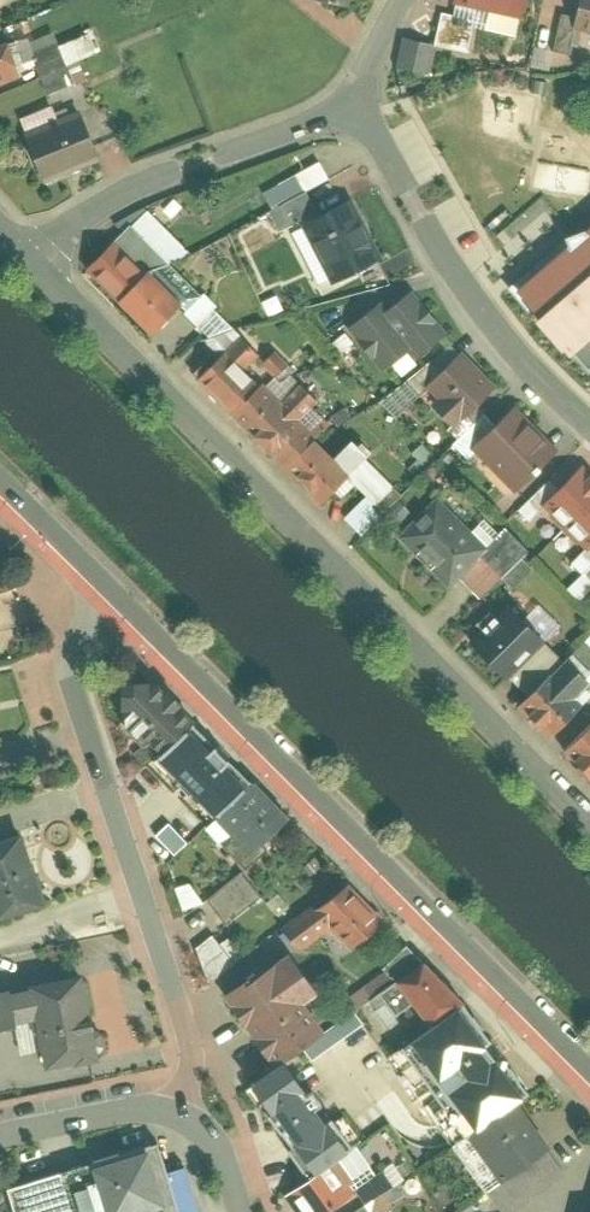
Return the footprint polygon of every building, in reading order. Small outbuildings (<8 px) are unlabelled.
[(531,0),(459,0),(458,1),(527,16),(531,0)] [(580,26),(589,28),(589,0),(586,0),(580,26)] [(463,53),(469,25),(435,17),(429,45),(463,53)] [(85,33),(56,43),(52,31),(27,40),(45,93),(86,79),(79,59),(93,55),(85,33)] [(19,80),(7,43),(0,45),(0,86),(19,80)] [(43,107),(18,117),(22,128),(47,118),(43,107)] [(82,110),(22,130),(38,182),(99,162),(82,110)] [(316,285),(378,257),(350,195),(313,211),(303,190),(327,179),(319,162),(261,188),(280,230),(290,226),(316,285)] [(515,286),(570,352),(589,335),(589,224),(515,286)] [(116,246),(94,271),(131,310),(148,294),(156,286),(169,269),(161,257),(143,242),(128,233),(116,246)] [(344,323),(374,369),(407,348),(412,355),(443,335),(412,285),(378,307),(375,303),(344,323)] [(167,304),(145,329),(182,368),(198,352),(206,344),(219,327),(212,315),(194,300),(179,291),(167,304)] [(209,344),(187,369),(224,408),(241,392),(249,384),(262,367),(255,355),(237,340),(222,331),(209,344)] [(343,331),(331,342),(340,353),(353,341),(343,331)] [(414,390),(449,427),(495,384),(460,347),(414,390)] [(255,380),(230,409),(239,423),(256,407),(264,398),(277,381),(269,370),(266,372),(255,380)] [(267,400),(245,425),(282,464),(299,449),(307,440),(320,423),(313,411),(294,396),(279,387),(267,400)] [(510,402),(490,423),(480,414),(452,444),(467,458),(472,453),(514,491),(557,445),(510,402)] [(311,441),(285,470),(330,512),(348,492),(356,483),(374,467),(362,454),(338,433),(326,423),(311,441)] [(519,512),(528,521),(541,508),(582,549),(569,562),(581,573),(589,565),(589,474),(574,458),(519,512)] [(394,531),(443,589),(458,576),(476,598),(502,575),(510,586),(532,568),(520,554),(527,549),(507,525),(497,534),(482,516),(468,528),(439,493),(394,531)] [(538,601),(517,619),(505,606),(464,643),(497,681),(560,625),(538,601)] [(589,693),(589,691),(582,683),(589,675),(589,628),(518,698),(531,712),(524,718),(543,738),(589,693)] [(236,863),(283,816),(135,667),(107,695),(119,707),(109,717),(207,816),(199,825),(236,863)] [(559,749),(589,782),(589,719),(559,749)] [(167,821),(154,832),(171,853),(185,841),(167,821)] [(0,843),(0,923),(45,910),(22,836),(0,843)] [(225,922),(259,894),(240,870),(206,898),(225,922)] [(347,949),(382,924),(348,876),(277,926),(296,952),(331,927),(347,949)] [(189,881),(174,886),(182,907),(197,902),(189,881)] [(207,978),(231,968),(216,934),(192,944),(207,978)] [(422,1019),(454,997),(405,944),(379,967),(422,1019)] [(314,996),(284,951),(218,996),(270,1055),(316,1026),(299,1006),(314,996)] [(0,1003),(0,1038),(22,1034),(20,1023),(41,1020),(51,1079),(105,1070),(91,988),(0,1003)] [(395,1041),(458,1129),(512,1091),(448,1003),(395,1041)] [(231,1081),(289,1176),(274,1186),(290,1211),(324,1211),(367,1186),(373,1195),(345,1211),(373,1211),(368,1202),(383,1194),(387,1202),(404,1193),(397,1181),(403,1178),(395,1164),(371,1169),(358,1145),(339,1149),(334,1129),(328,1117),(314,1120),(274,1055),(231,1081)] [(497,1180),(544,1146),(510,1098),(462,1133),(497,1180)] [(160,1148),(10,1192),(15,1211),(179,1211),(160,1148)]
